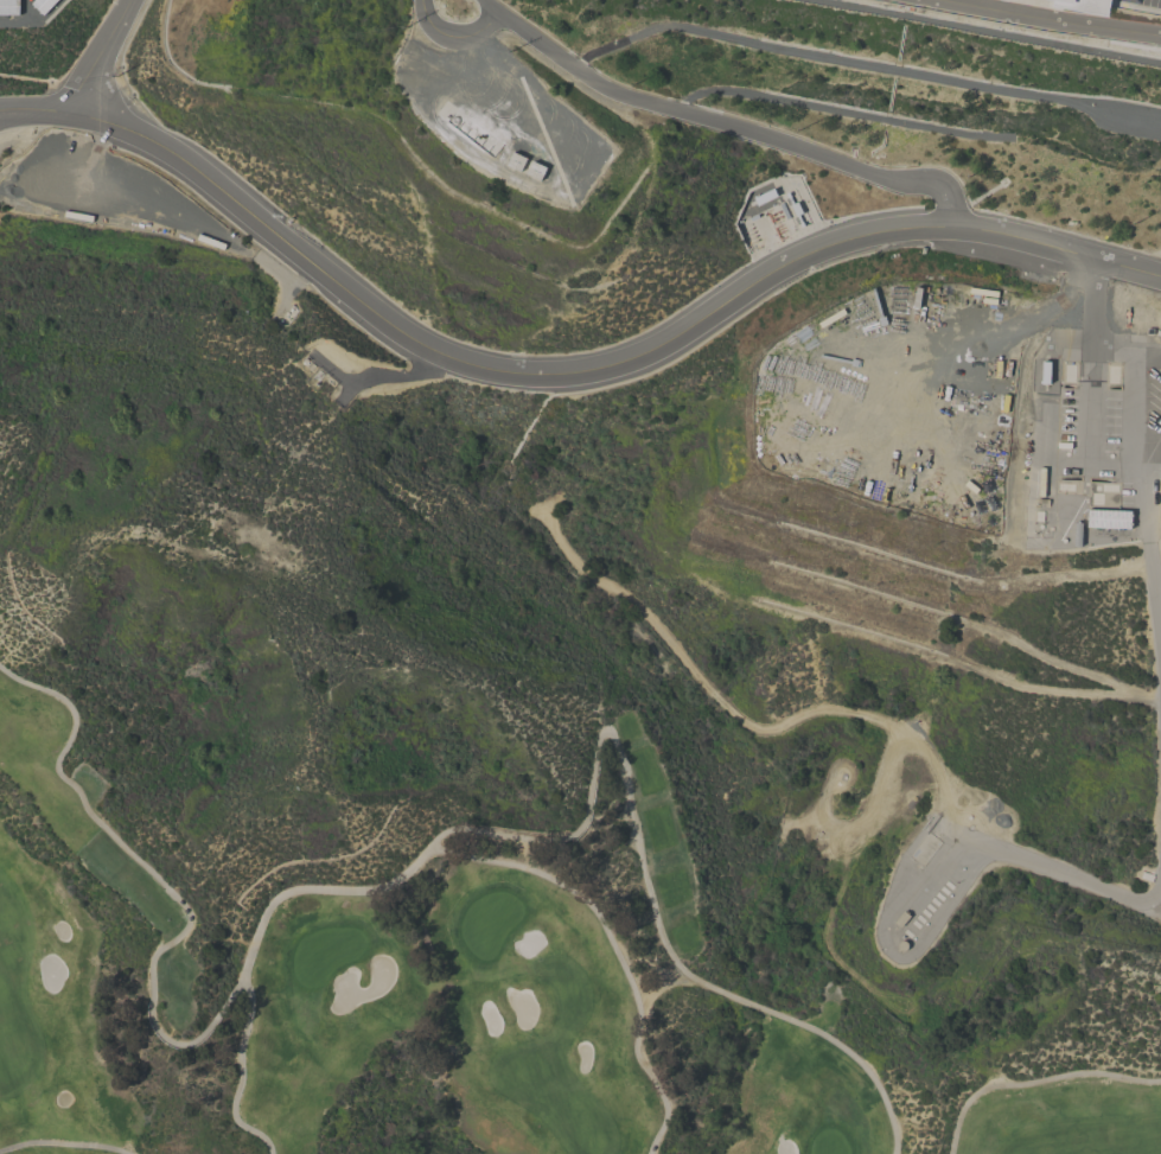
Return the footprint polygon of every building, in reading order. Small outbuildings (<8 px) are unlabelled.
[(21,0),(0,0),(0,19),(21,19),(21,0)] [(1116,485),(1089,488),(1091,508),(1118,506),(1116,485)] [(1118,514),(1090,514),(1090,531),(1118,531),(1118,514)]
